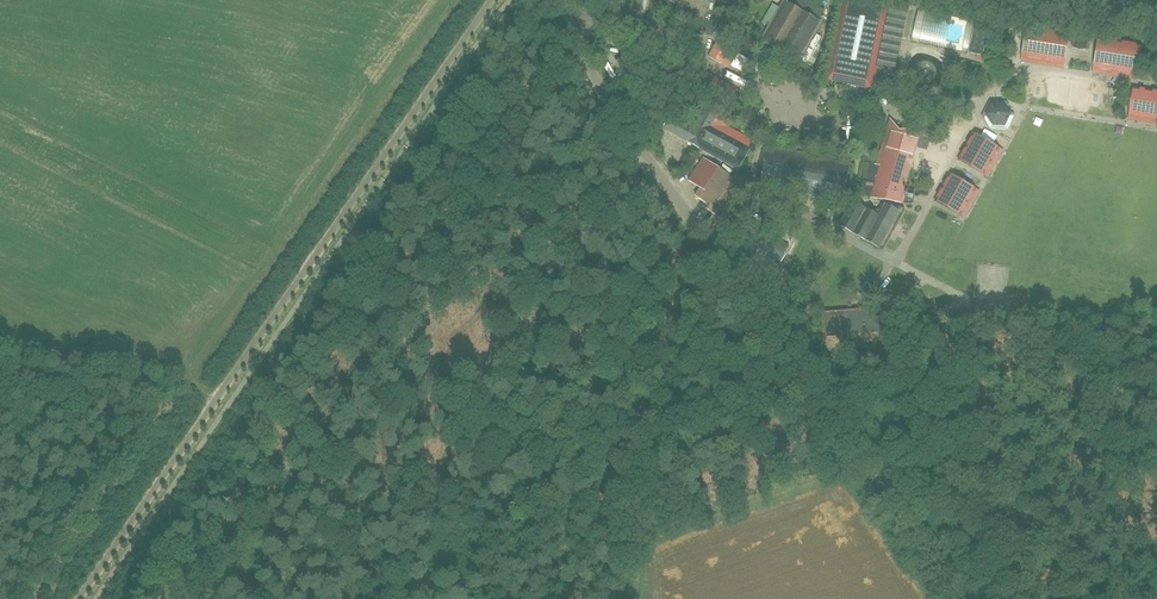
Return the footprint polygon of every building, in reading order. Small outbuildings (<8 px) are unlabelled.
[(623,18),(662,25),(663,17),(696,23),(694,31),(713,34),(720,0),(630,0),(623,18)] [(826,82),(872,91),(873,89),(878,90),(881,87),(882,83),(883,80),(885,73),(894,79),(909,7),(878,0),(843,0),(826,82)] [(782,5),(763,37),(799,58),(817,26),(809,21),(809,20),(782,4),(782,5)] [(1064,63),(1069,34),(1027,27),(1022,57),(1064,63)] [(747,34),(739,49),(751,55),(759,41),(747,34)] [(1073,35),(1071,47),(1087,50),(1089,37),(1073,35)] [(1136,75),(1141,45),(1099,38),(1094,68),(1136,75)] [(730,51),(716,43),(708,56),(722,65),(730,51)] [(758,65),(765,69),(774,53),(767,49),(758,65)] [(928,72),(939,59),(927,49),(916,62),(928,72)] [(663,129),(738,171),(750,149),(712,127),(731,93),(718,86),(717,87),(703,79),(695,93),(709,101),(701,116),(694,130),(670,116),(663,129)] [(1134,88),(1129,115),(1156,119),(1156,91),(1134,88)] [(1002,108),(991,108),(987,118),(993,127),(1003,126),(1008,116),(1002,108)] [(924,134),(921,133),(921,132),(901,132),(894,123),(890,127),(882,153),(879,166),(865,164),(860,197),(913,206),(916,191),(906,189),(908,179),(916,149),(927,152),(932,133),(925,131),(924,134)] [(984,175),(999,149),(973,134),(958,160),(984,175)] [(761,180),(845,195),(851,162),(767,147),(761,180)] [(724,222),(750,185),(735,175),(732,179),(703,159),(687,181),(699,190),(694,197),(703,203),(701,206),(724,222)] [(976,190),(950,175),(935,201),(961,216),(976,190)] [(876,247),(896,211),(888,207),(869,214),(852,204),(841,223),(853,229),(851,233),(876,247)] [(738,253),(774,274),(786,252),(776,246),(773,250),(748,235),(738,253)] [(897,308),(822,314),(824,337),(899,331),(897,308)] [(935,316),(939,325),(952,319),(949,312),(935,316)]
